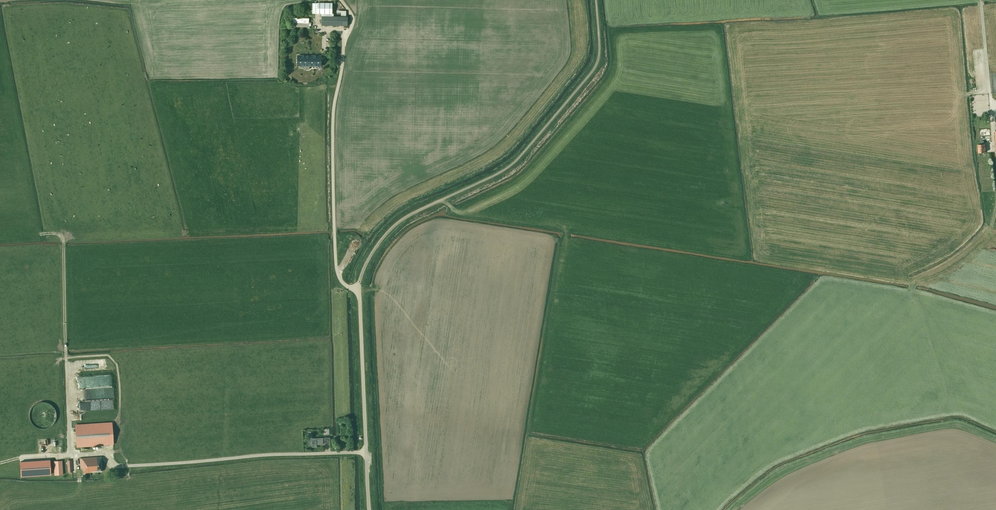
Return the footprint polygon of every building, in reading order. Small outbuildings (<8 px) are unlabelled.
[(347,25),(347,17),(321,16),(321,25),(347,25)] [(972,49),(974,67),(981,66),(979,48),(972,49)] [(321,66),(321,56),(297,56),(297,65),(304,65),(304,68),(305,69),(308,69),(309,68),(309,65),(321,66)] [(990,143),(990,140),(989,120),(979,120),(981,144),(978,144),(978,153),(985,152),(984,144),(983,141),(987,140),(987,143),(990,143)] [(351,256),(360,241),(355,238),(346,253),(351,256)] [(111,387),(110,375),(78,377),(79,389),(111,387)] [(113,398),(112,387),(79,389),(80,400),(85,399),(113,398)] [(113,408),(112,398),(85,399),(86,410),(113,408)] [(55,420),(56,416),(56,412),(55,408),(53,405),(49,402),(45,401),(41,401),(37,403),(33,405),(31,407),(30,410),(29,415),(31,421),(34,424),(37,426),(41,428),(46,428),(50,426),(53,423),(55,420)] [(75,425),(76,447),(113,444),(112,422),(75,425)] [(323,444),(323,438),(308,438),(308,443),(312,443),(312,447),(317,447),(316,445),(323,444)] [(101,471),(102,471),(101,457),(79,458),(80,469),(83,468),(83,471),(82,471),(82,473),(95,472),(95,471),(98,471),(98,472),(101,471)] [(50,460),(19,462),(20,476),(51,474),(50,460)] [(61,460),(54,461),(54,475),(62,474),(61,460)]
